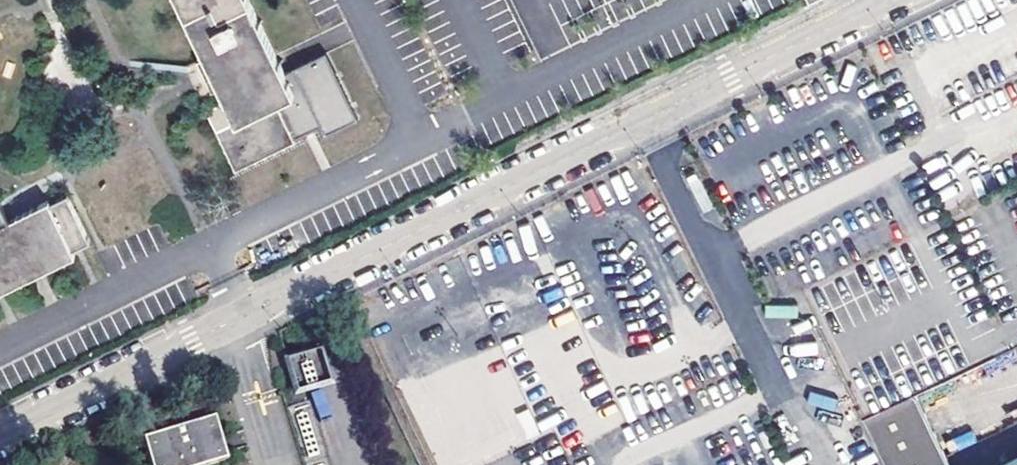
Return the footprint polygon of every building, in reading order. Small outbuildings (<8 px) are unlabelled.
[(244,0),(172,0),(206,69),(221,100),(227,112),(211,120),(237,175),(295,146),(294,144),(321,132),(324,140),(358,124),(327,57),(293,73),(294,75),(283,80),(244,0)] [(221,100),(206,69),(189,77),(204,108),(221,100)] [(78,258),(76,254),(93,246),(69,198),(51,207),(50,204),(1,229),(0,227),(0,297),(78,258)] [(296,393),(334,382),(323,345),(285,357),(296,393)] [(311,392),(319,417),(333,413),(324,388),(311,392)] [(810,393),(808,404),(833,409),(836,398),(810,393)] [(915,397),(864,423),(885,464),(951,464),(915,397)] [(196,420),(137,448),(145,464),(165,464),(207,445),(196,420)]
